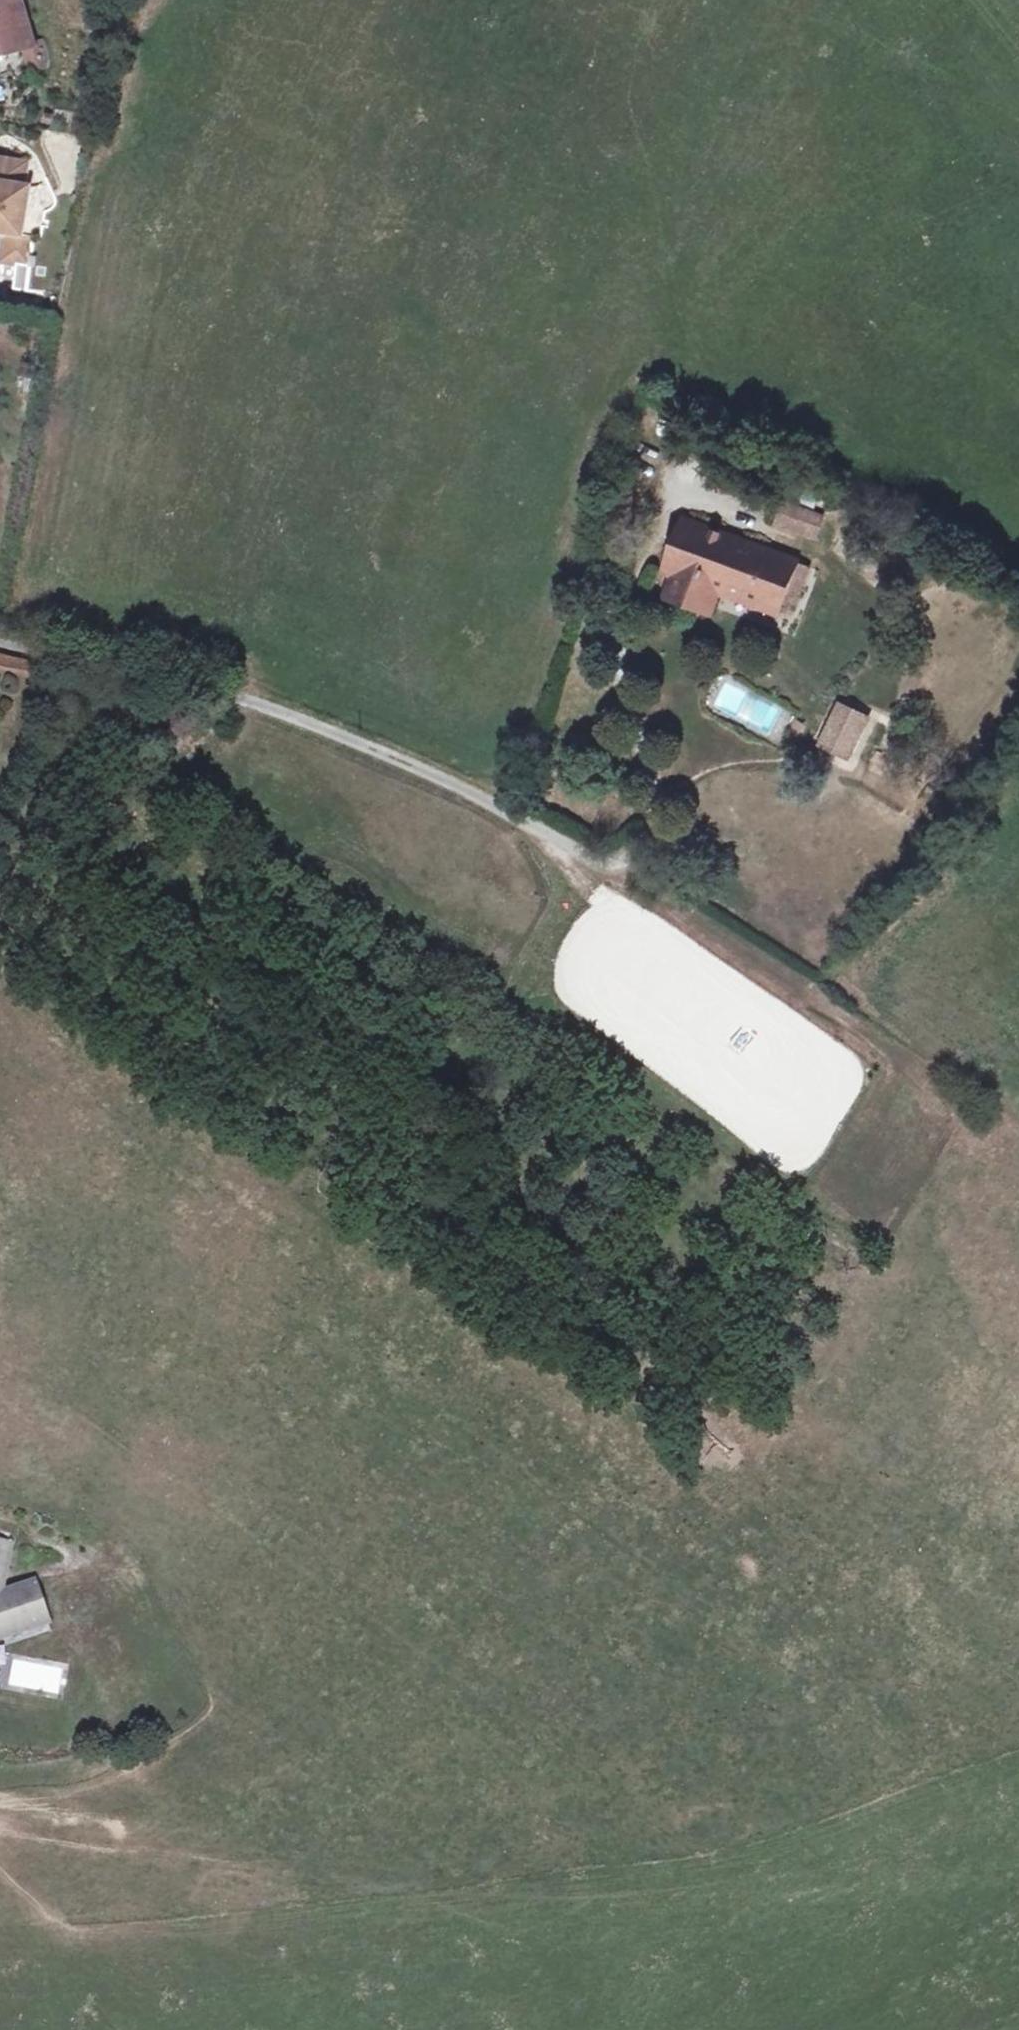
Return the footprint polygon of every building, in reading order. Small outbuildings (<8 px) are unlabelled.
[(21,0),(1,0),(0,0),(0,39),(1,39),(6,54),(24,49),(34,47),(21,0)] [(45,44),(34,47),(24,49),(30,72),(48,67),(50,60),(45,44)] [(27,163),(0,159),(0,182),(24,185),(27,163)] [(7,254),(10,234),(22,236),(30,186),(24,185),(0,182),(0,253),(7,254)] [(820,516),(787,505),(781,524),(814,535),(820,516)] [(786,587),(795,563),(795,561),(740,541),(738,548),(730,545),(733,538),(686,521),(667,572),(675,575),(667,596),(710,612),(718,591),(777,613),(778,608),(790,612),(798,591),(786,587)] [(798,591),(806,568),(795,563),(786,587),(798,591)] [(846,736),(857,714),(840,706),(821,744),(848,757),(856,741),(846,736)] [(856,741),(867,719),(857,714),(846,736),(856,741)] [(680,1049),(696,1020),(676,1010),(667,1026),(652,1018),(630,1058),(690,1091),(706,1063),(680,1049)] [(5,1569),(10,1544),(0,1542),(0,1568),(5,1569)] [(48,1622),(34,1581),(1,1592),(0,1591),(0,1638),(48,1622)]
